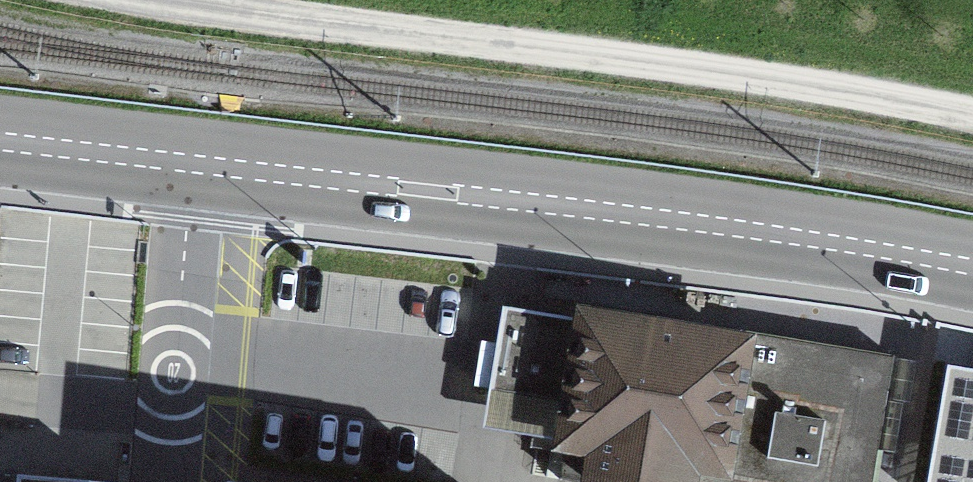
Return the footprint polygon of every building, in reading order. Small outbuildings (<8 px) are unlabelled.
[(573,402),(586,322),(505,308),(492,389),(495,389),(573,402)] [(738,344),(587,319),(586,322),(573,402),(560,480),(571,481),(872,481),(892,356),(740,331),(738,344)] [(954,369),(936,481),(972,481),(972,372),(954,369)]
